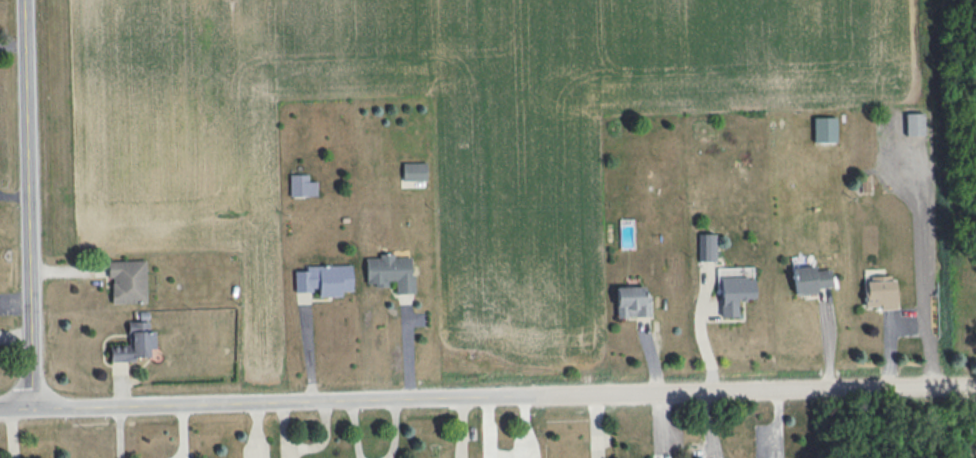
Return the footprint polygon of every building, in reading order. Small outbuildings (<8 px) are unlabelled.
[(924,112),(906,113),(906,135),(924,135),(924,112)] [(836,142),(836,117),(813,117),(814,142),(836,142)] [(402,180),(426,181),(426,162),(403,162),(402,180)] [(308,174),(289,174),(290,196),(317,195),(317,181),(308,181),(308,174)] [(715,234),(698,234),(698,261),(716,261),(715,234)] [(365,256),(366,285),(395,284),(395,293),(413,293),(412,255),(365,256)] [(107,261),(108,277),(111,277),(112,303),(146,303),(145,260),(107,261)] [(295,291),(318,290),(318,297),(341,296),(341,291),(352,290),(352,264),(306,265),(306,270),(294,271),(295,291)] [(830,269),(814,270),(813,266),(792,267),(793,295),(816,294),(816,288),(830,287),(830,269)] [(865,306),(879,306),(879,310),(895,309),(894,276),(864,277),(865,306)] [(650,316),(650,294),(642,295),(642,286),(616,286),(617,317),(650,316)] [(110,361),(134,361),(134,357),(149,356),(149,348),(155,348),(155,330),(148,330),(148,312),(139,312),(140,321),(128,322),(128,344),(110,345),(110,361)]
